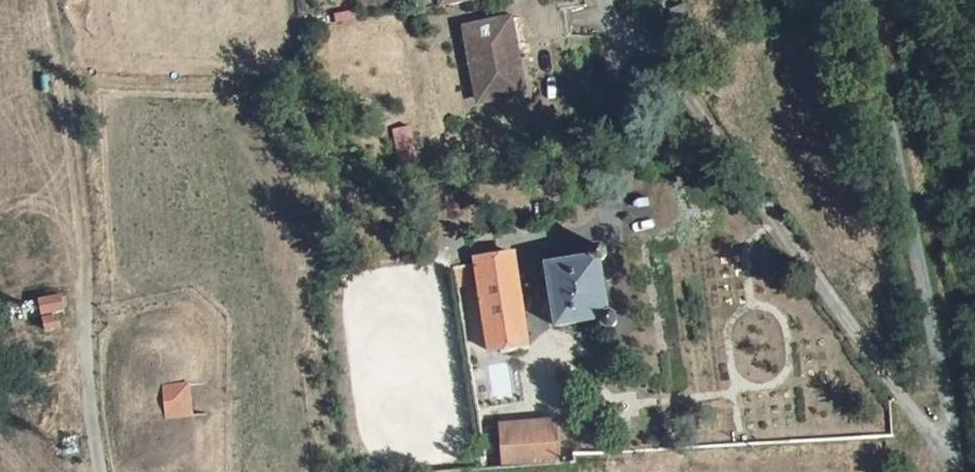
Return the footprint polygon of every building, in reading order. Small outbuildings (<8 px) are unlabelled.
[(681,2),(667,4),(670,21),(673,36),(687,33),(681,2)] [(562,13),(519,20),(524,45),(566,38),(562,13)] [(513,21),(504,22),(510,54),(519,52),(513,21)] [(673,36),(670,21),(661,23),(663,37),(673,36)] [(516,92),(510,54),(504,22),(464,29),(475,99),(516,92)] [(407,131),(403,107),(388,110),(391,134),(407,131)] [(608,257),(609,250),(609,241),(591,245),(592,254),(547,262),(558,326),(600,319),(604,331),(609,333),(614,332),(618,329),(620,324),(620,319),(617,314),(608,257)] [(529,346),(516,260),(475,266),(479,291),(489,353),(529,346)] [(475,266),(453,269),(457,294),(479,291),(475,266)] [(61,298),(42,302),(45,315),(64,312),(61,298)] [(161,387),(163,420),(191,419),(189,386),(161,387)] [(499,427),(502,468),(555,465),(553,423),(499,427)]
